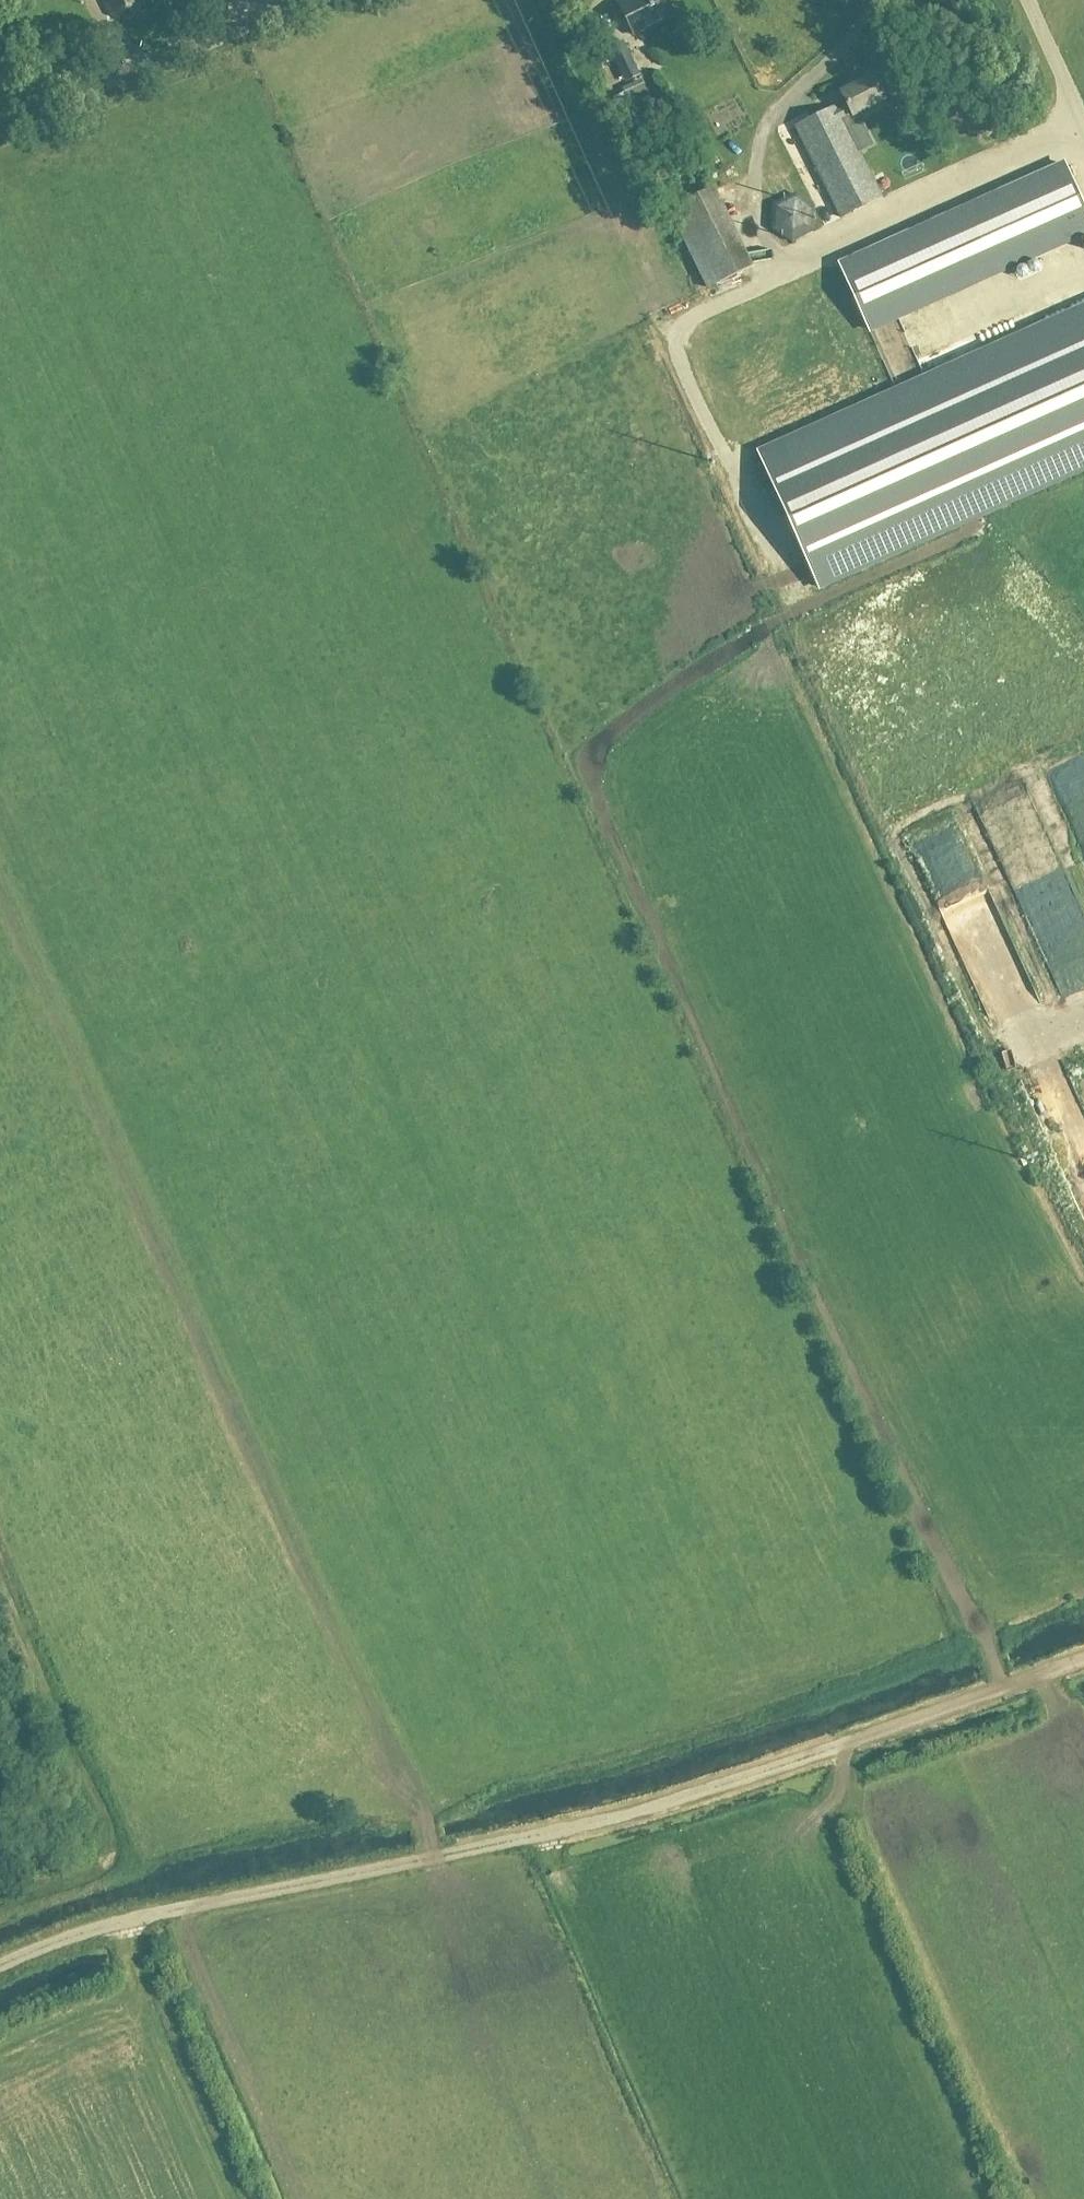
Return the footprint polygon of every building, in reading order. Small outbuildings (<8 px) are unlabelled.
[(111,16),(122,20),(138,13),(143,1),(142,0),(104,0),(111,16)] [(620,4),(635,35),(676,14),(669,0),(628,0),(620,4)] [(623,40),(608,47),(621,74),(636,67),(623,40)] [(838,107),(837,106),(796,127),(841,218),(882,197),(844,121),(854,116),(854,117),(886,100),(873,76),(842,93),(847,102),(838,107)] [(1065,165),(840,267),(861,314),(990,257),(997,273),(1081,235),(1083,240),(1083,206),(1065,165)] [(739,260),(752,254),(716,178),(681,194),(691,214),(693,214),(701,230),(692,235),(711,275),(724,269),(717,254),(733,246),(739,260)] [(804,190),(782,200),(794,228),(817,217),(804,190)] [(937,296),(901,311),(923,363),(972,342),(961,319),(949,324),(937,296)] [(1083,469),(1083,308),(759,453),(819,588),(1083,469)] [(910,828),(950,912),(961,907),(958,899),(963,897),(957,885),(981,874),(949,809),(910,828)] [(1080,933),(1079,893),(1039,893),(1040,934),(1080,933)] [(971,919),(961,927),(970,937),(983,927),(980,923),(990,915),(980,903),(967,914),(971,919)]
